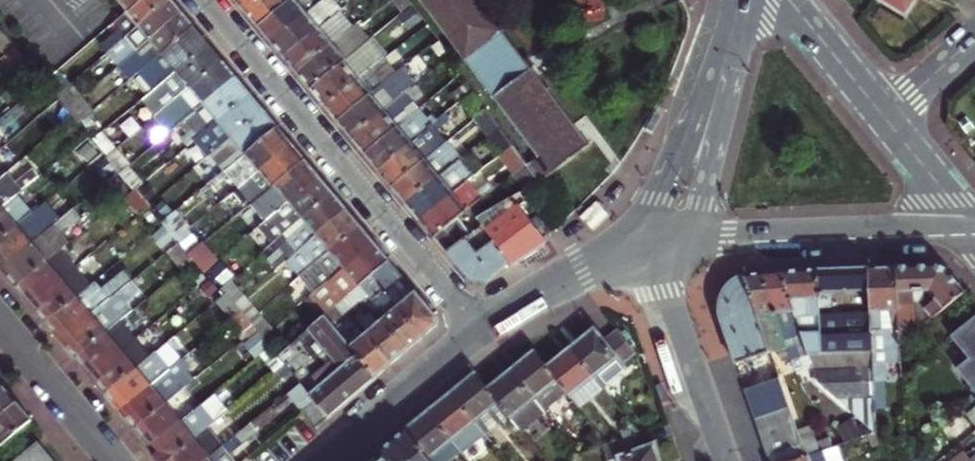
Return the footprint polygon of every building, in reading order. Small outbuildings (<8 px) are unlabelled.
[(173,0),(145,0),(133,11),(123,19),(118,23),(123,30),(105,45),(112,52),(173,0)] [(187,13),(181,6),(176,0),(173,0),(112,52),(110,54),(122,68),(187,13)] [(133,11),(145,0),(124,0),(133,11)] [(243,2),(249,9),(260,0),(241,0),(243,2)] [(249,9),(255,17),(262,26),(292,0),(260,0),(249,9)] [(276,41),(323,2),(322,0),(292,0),(262,26),(270,35),(276,41)] [(276,41),(282,49),(289,57),(340,15),(328,0),(325,0),(323,2),(276,41)] [(467,47),(477,42),(504,25),(502,22),(485,0),(431,0),(467,47)] [(141,75),(198,27),(192,19),(187,13),(122,68),(133,81),(141,75)] [(340,15),(289,57),(295,64),(301,72),(338,42),(349,33),(352,30),(340,15)] [(477,42),(495,67),(522,52),(504,25),(477,42)] [(154,91),(212,43),(205,35),(198,27),(141,75),(154,91)] [(349,33),(338,42),(301,72),(308,80),(315,88),(348,61),(351,58),(341,47),(353,38),(349,33)] [(564,159),(495,67),(477,42),(467,47),(499,91),(494,94),(539,154),(528,162),(540,177),(564,159)] [(219,52),(212,43),(154,91),(147,97),(161,114),(226,59),(219,52)] [(348,61),(315,88),(322,97),(329,105),(380,64),(377,60),(379,58),(371,49),(352,65),(348,61)] [(495,67),(564,159),(587,141),(584,137),(540,77),(533,67),(527,58),(522,52),(495,67)] [(183,125),(240,77),(233,68),(226,59),(161,114),(176,132),(183,125)] [(380,64),(329,105),(336,113),(342,121),(374,94),(388,83),(379,73),(384,69),(380,64)] [(61,70),(50,80),(63,94),(73,85),(61,70)] [(247,85),(240,77),(183,125),(196,141),(254,92),(247,85)] [(73,85),(63,94),(74,108),(85,99),(73,85)] [(404,86),(391,97),(396,103),(409,92),(404,86)] [(210,158),(267,109),(261,101),(254,92),(196,141),(210,158)] [(388,110),(355,137),(362,145),(369,154),(402,126),(423,109),(409,92),(396,103),(388,110)] [(388,110),(374,94),(342,121),(349,129),(355,137),(388,110)] [(225,175),(282,126),(275,118),(267,109),(210,158),(225,175)] [(424,136),(437,125),(430,116),(416,127),(424,136)] [(427,140),(441,129),(437,125),(424,136),(427,140)] [(238,191),(295,143),(289,134),(282,126),(225,175),(238,191)] [(415,143),(402,126),(369,154),(376,162),(383,170),(415,143)] [(251,207),(308,158),(302,151),(295,143),(238,191),(251,207)] [(429,158),(415,143),(383,170),(389,178),(396,185),(429,158)] [(429,158),(396,185),(402,193),(410,202),(464,158),(457,150),(445,160),(437,151),(429,158)] [(260,228),(323,175),(316,167),(308,158),(251,207),(246,211),(260,228)] [(446,206),(442,201),(454,191),(464,183),(456,174),(468,163),(464,158),(410,202),(417,211),(426,222),(446,206)] [(5,207),(18,196),(19,195),(25,190),(10,172),(4,177),(3,178),(0,180),(0,212),(5,207)] [(274,245),(336,192),(330,184),(323,175),(260,228),(274,245)] [(490,182),(478,192),(483,198),(489,205),(501,195),(490,182)] [(526,208),(531,205),(520,190),(508,198),(499,204),(532,250),(538,246),(548,241),(526,208)] [(431,228),(437,236),(454,222),(469,209),(454,191),(442,201),(446,206),(426,222),(431,228)] [(288,262),(351,209),(344,201),(336,192),(274,245),(288,262)] [(5,207),(0,212),(0,241),(19,224),(32,214),(18,196),(15,199),(5,207)] [(19,224),(0,241),(0,261),(4,267),(34,242),(54,225),(65,216),(50,199),(32,214),(19,224)] [(532,250),(499,204),(492,209),(480,218),(491,231),(493,234),(510,260),(512,263),(518,260),(532,250)] [(358,217),(351,209),(288,262),(301,278),(364,225),(358,217)] [(479,251),(454,222),(437,236),(453,253),(473,278),(486,280),(510,260),(493,234),(491,231),(485,236),(490,242),(479,251)] [(34,242),(4,267),(13,276),(20,285),(63,250),(70,243),(54,225),(34,242)] [(371,233),(364,225),(301,278),(315,295),(378,242),(371,233)] [(385,250),(378,242),(315,295),(311,298),(325,315),(337,305),(345,298),(350,294),(355,290),(362,284),(372,276),(383,267),(392,258),(385,250)] [(27,294),(34,301),(76,266),(63,250),(20,285),(27,294)] [(392,258),(383,267),(372,276),(423,337),(436,326),(437,320),(438,313),(408,276),(397,286),(393,281),(404,272),(392,258)] [(897,264),(901,341),(962,290),(939,262),(920,263),(897,264)] [(887,408),(886,381),(889,381),(888,363),(902,362),(901,341),(897,264),(884,264),(868,265),(872,350),(873,372),(875,409),(887,408)] [(873,372),(872,350),(868,265),(846,266),(819,267),(821,329),(821,352),(863,351),(864,372),(873,372)] [(39,307),(36,310),(40,315),(46,322),(92,284),(76,266),(34,301),(39,307)] [(812,330),(821,329),(819,267),(800,268),(782,270),(779,270),(793,310),(805,345),(813,344),(812,330)] [(770,271),(761,273),(792,362),(795,370),(811,365),(805,345),(793,310),(779,270),(770,271)] [(746,275),(744,276),(757,315),(770,353),(771,354),(778,352),(782,365),(792,362),(761,273),(752,274),(746,275)] [(362,284),(371,295),(385,311),(389,312),(391,314),(382,322),(407,351),(417,342),(423,337),(372,276),(362,284)] [(737,364),(770,353),(757,315),(744,276),(740,277),(734,281),(730,285),(726,290),(723,296),(721,302),(720,309),(721,315),(723,321),(733,351),(737,364)] [(92,284),(46,322),(52,329),(56,334),(58,336),(60,334),(64,338),(114,297),(99,279),(92,284)] [(371,295),(362,284),(355,290),(364,301),(371,295)] [(354,309),(360,305),(350,294),(345,298),(354,309)] [(114,297),(64,338),(72,348),(79,355),(122,320),(129,314),(114,297)] [(346,316),(350,313),(354,309),(345,298),(337,305),(346,316)] [(968,357),(955,368),(974,392),(974,314),(949,335),(968,357)] [(357,393),(377,377),(352,347),(335,327),(325,315),(279,353),(288,363),(304,382),(318,400),(331,415),(357,393)] [(122,320),(79,355),(86,364),(94,373),(137,338),(122,320)] [(385,370),(392,364),(367,334),(360,325),(351,333),(342,321),(335,327),(352,347),(377,377),(385,370)] [(407,351),(382,322),(367,334),(392,364),(401,356),(407,351)] [(616,326),(603,336),(596,326),(584,336),(572,345),(604,385),(627,368),(624,363),(636,353),(616,326)] [(813,344),(805,345),(811,365),(815,375),(822,375),(821,352),(821,329),(812,330),(813,344)] [(100,380),(97,383),(101,387),(106,393),(152,356),(137,338),(94,373),(100,380)] [(568,389),(580,404),(604,385),(572,345),(559,354),(547,364),(559,378),(568,389)] [(288,363),(279,353),(273,346),(265,353),(279,371),(288,363)] [(524,358),(513,367),(536,397),(545,408),(568,389),(559,378),(547,364),(535,349),(524,358)] [(116,406),(119,404),(124,409),(174,368),(159,350),(152,356),(106,393),(112,400),(116,406)] [(864,372),(863,351),(821,352),(822,375),(815,375),(817,381),(872,431),(876,433),(875,409),(873,372),(864,372)] [(487,387),(498,400),(506,410),(511,416),(520,428),(545,408),(536,397),(513,367),(501,376),(487,387)] [(174,368),(124,409),(132,419),(138,427),(168,403),(189,385),(174,368)] [(462,380),(451,388),(475,418),(483,428),(506,410),(498,400),(487,387),(474,370),(464,378),(462,380)] [(782,388),(778,377),(745,388),(749,399),(782,388)] [(3,412),(18,400),(8,389),(0,379),(0,409),(3,412)] [(304,382),(289,394),(304,412),(305,411),(318,400),(304,382)] [(475,418),(451,388),(441,396),(427,407),(451,438),(459,447),(483,428),(475,418)] [(787,402),(782,388),(749,399),(755,414),(787,402)] [(156,453),(158,455),(163,460),(168,460),(212,425),(231,409),(217,393),(204,403),(198,408),(182,421),(153,443),(159,451),(156,453)] [(200,398),(194,402),(198,408),(204,403),(200,398)] [(6,441),(33,418),(27,411),(18,400),(3,412),(0,409),(0,446),(6,441)] [(331,415),(318,400),(305,411),(318,426),(331,415)] [(792,415),(787,402),(755,414),(759,427),(792,415)] [(182,421),(168,403),(138,427),(144,434),(153,443),(182,421)] [(974,406),(967,412),(974,422),(974,407),(974,406)] [(451,438),(427,407),(414,417),(404,426),(428,456),(432,460),(442,460),(459,447),(451,438)] [(796,428),(792,415),(759,427),(763,439),(796,428)] [(212,425),(168,460),(207,460),(227,445),(212,425)] [(428,456),(404,426),(392,436),(380,446),(393,460),(432,460),(428,456)] [(796,428),(763,439),(767,451),(800,439),(796,428)] [(656,443),(643,447),(637,432),(609,442),(603,444),(608,460),(662,460),(656,443)] [(800,439),(767,451),(769,455),(771,460),(784,460),(805,454),(800,439)] [(20,457),(24,460),(51,460),(36,443),(20,457)] [(823,448),(828,460),(841,460),(835,443),(823,448)] [(207,460),(240,460),(227,445),(207,460)] [(380,446),(363,460),(393,460),(380,446)] [(823,448),(805,454),(784,460),(828,460),(823,448)]
